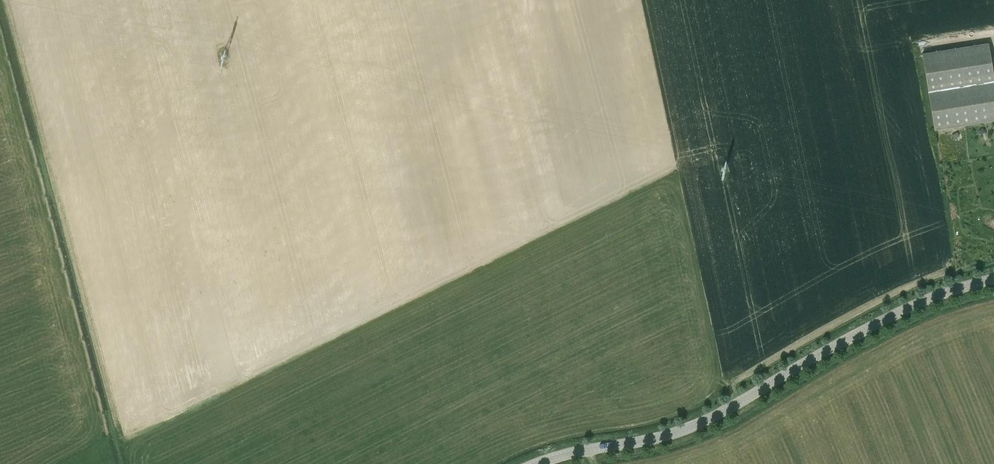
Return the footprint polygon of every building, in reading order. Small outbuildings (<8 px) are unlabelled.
[(989,46),(988,43),(922,54),(934,130),(993,120),(993,78),(989,46)]
